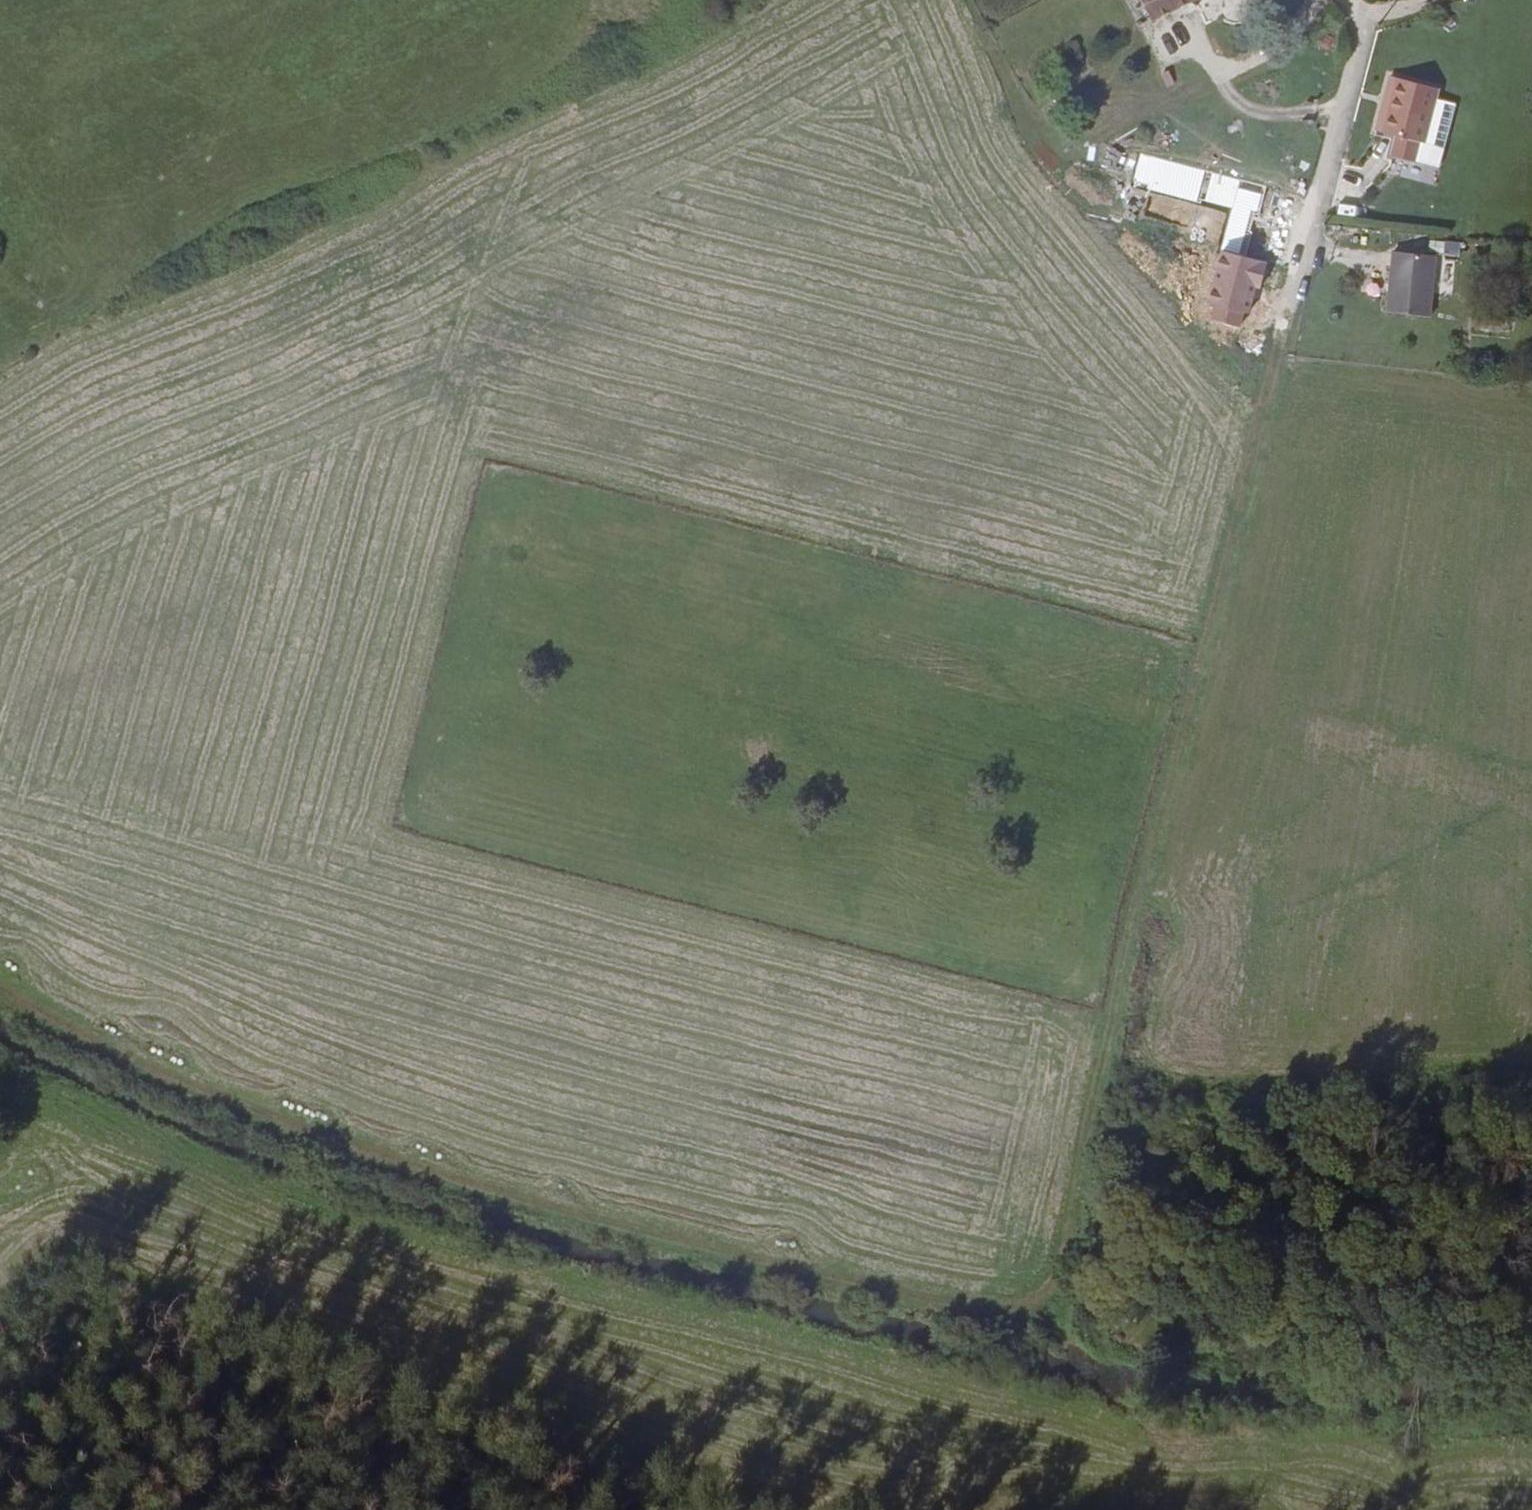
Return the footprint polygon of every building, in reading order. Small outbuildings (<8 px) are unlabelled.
[(1156,16),(1193,0),(1148,0),(1156,16)] [(1432,142),(1443,85),(1398,79),(1389,133),(1405,137),(1400,157),(1425,162),(1427,141),(1432,142)] [(1438,320),(1440,258),(1397,254),(1395,316),(1438,320)]
